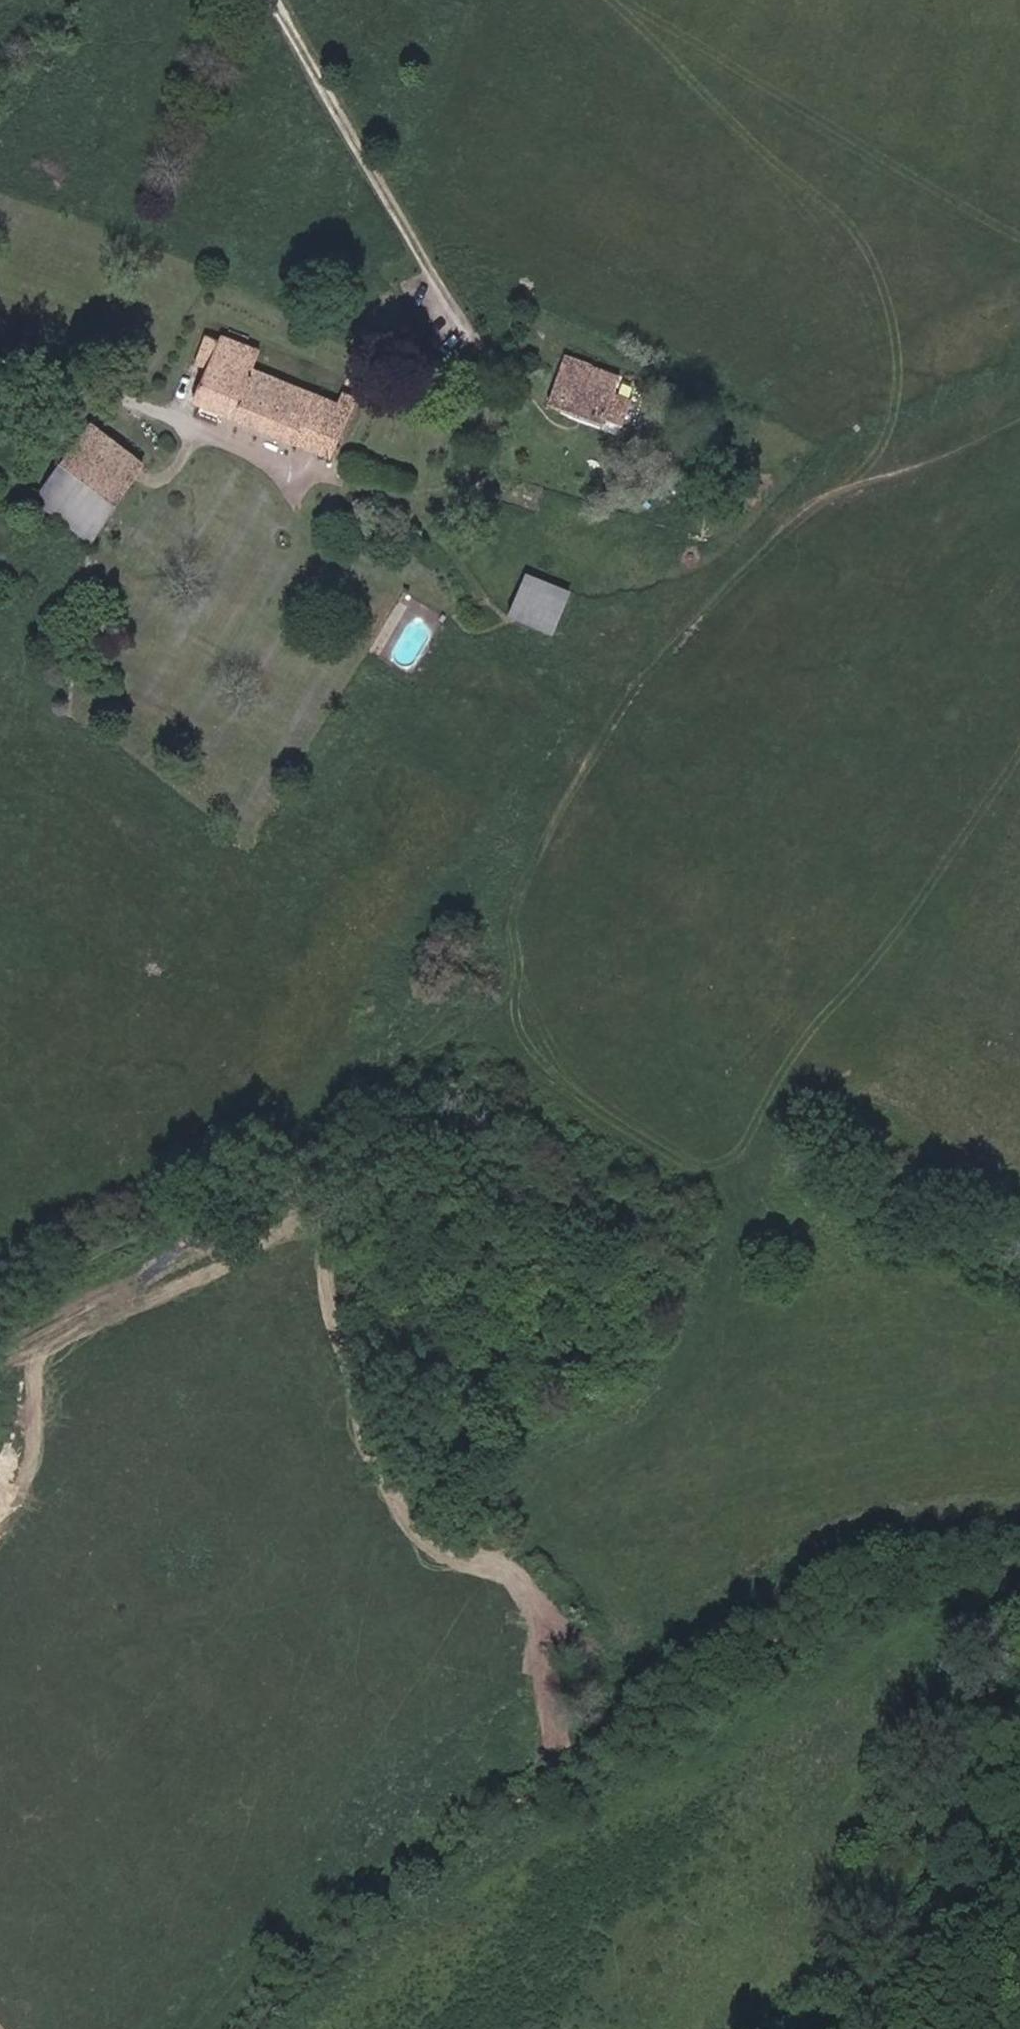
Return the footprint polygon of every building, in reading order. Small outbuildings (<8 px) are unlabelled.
[(201,361),(209,365),(195,394),(292,441),(306,411),(319,416),(328,400),(255,365),(263,350),(226,333),(223,341),(200,331),(193,346),(204,351),(201,361)] [(614,395),(568,379),(559,404),(618,427),(621,419),(638,423),(643,407),(637,406),(643,384),(623,375),(614,395)] [(347,409),(328,400),(319,416),(306,411),(292,441),(338,465),(370,399),(356,393),(347,409)] [(97,537),(147,461),(148,458),(92,423),(83,437),(41,501),(97,537)] [(554,630),(575,593),(458,543),(442,572),(476,587),(474,595),(554,630)]
